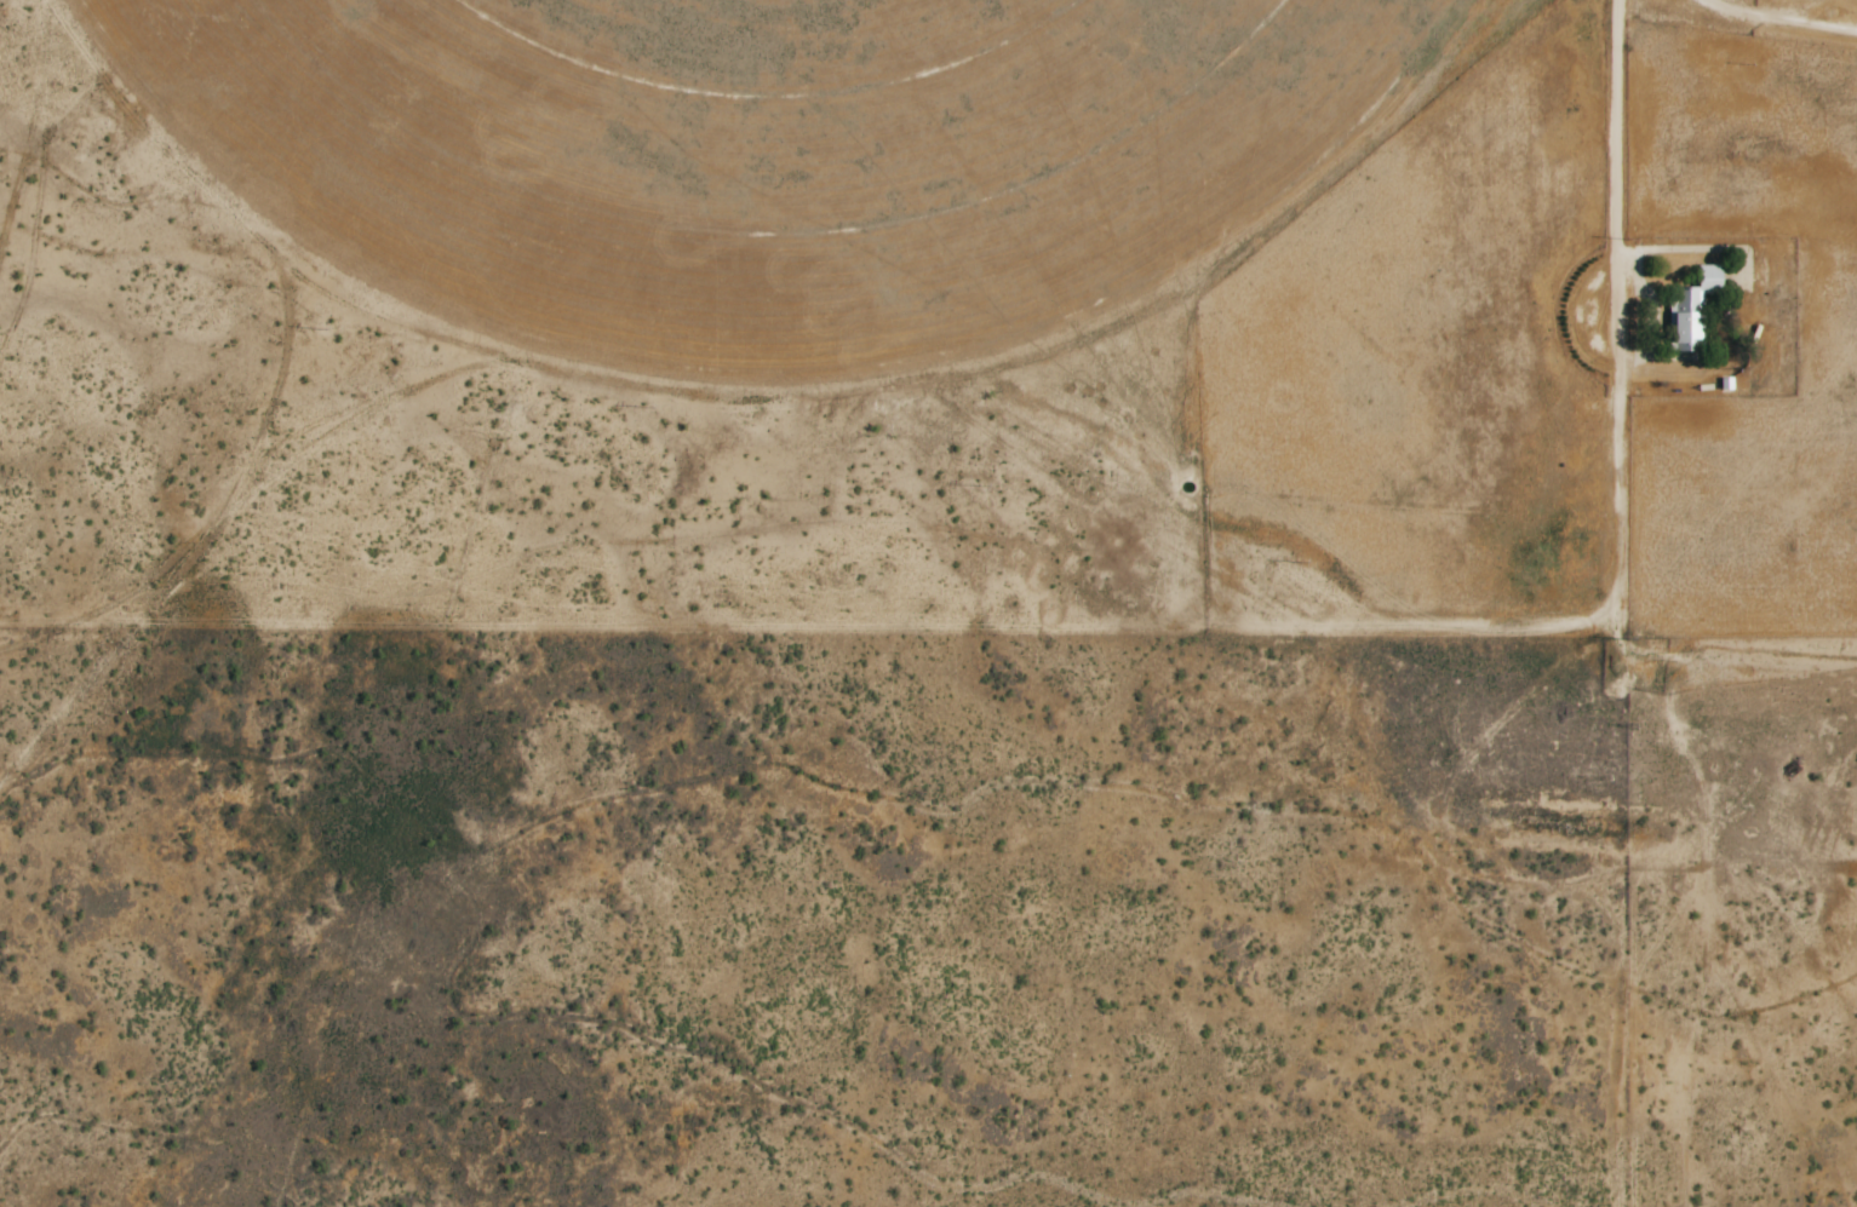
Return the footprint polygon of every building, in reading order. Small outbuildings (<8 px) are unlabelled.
[(1671,288),(1671,352),(1703,352),(1703,295),(1723,295),(1723,266),(1700,266),(1700,288),(1671,288)]
